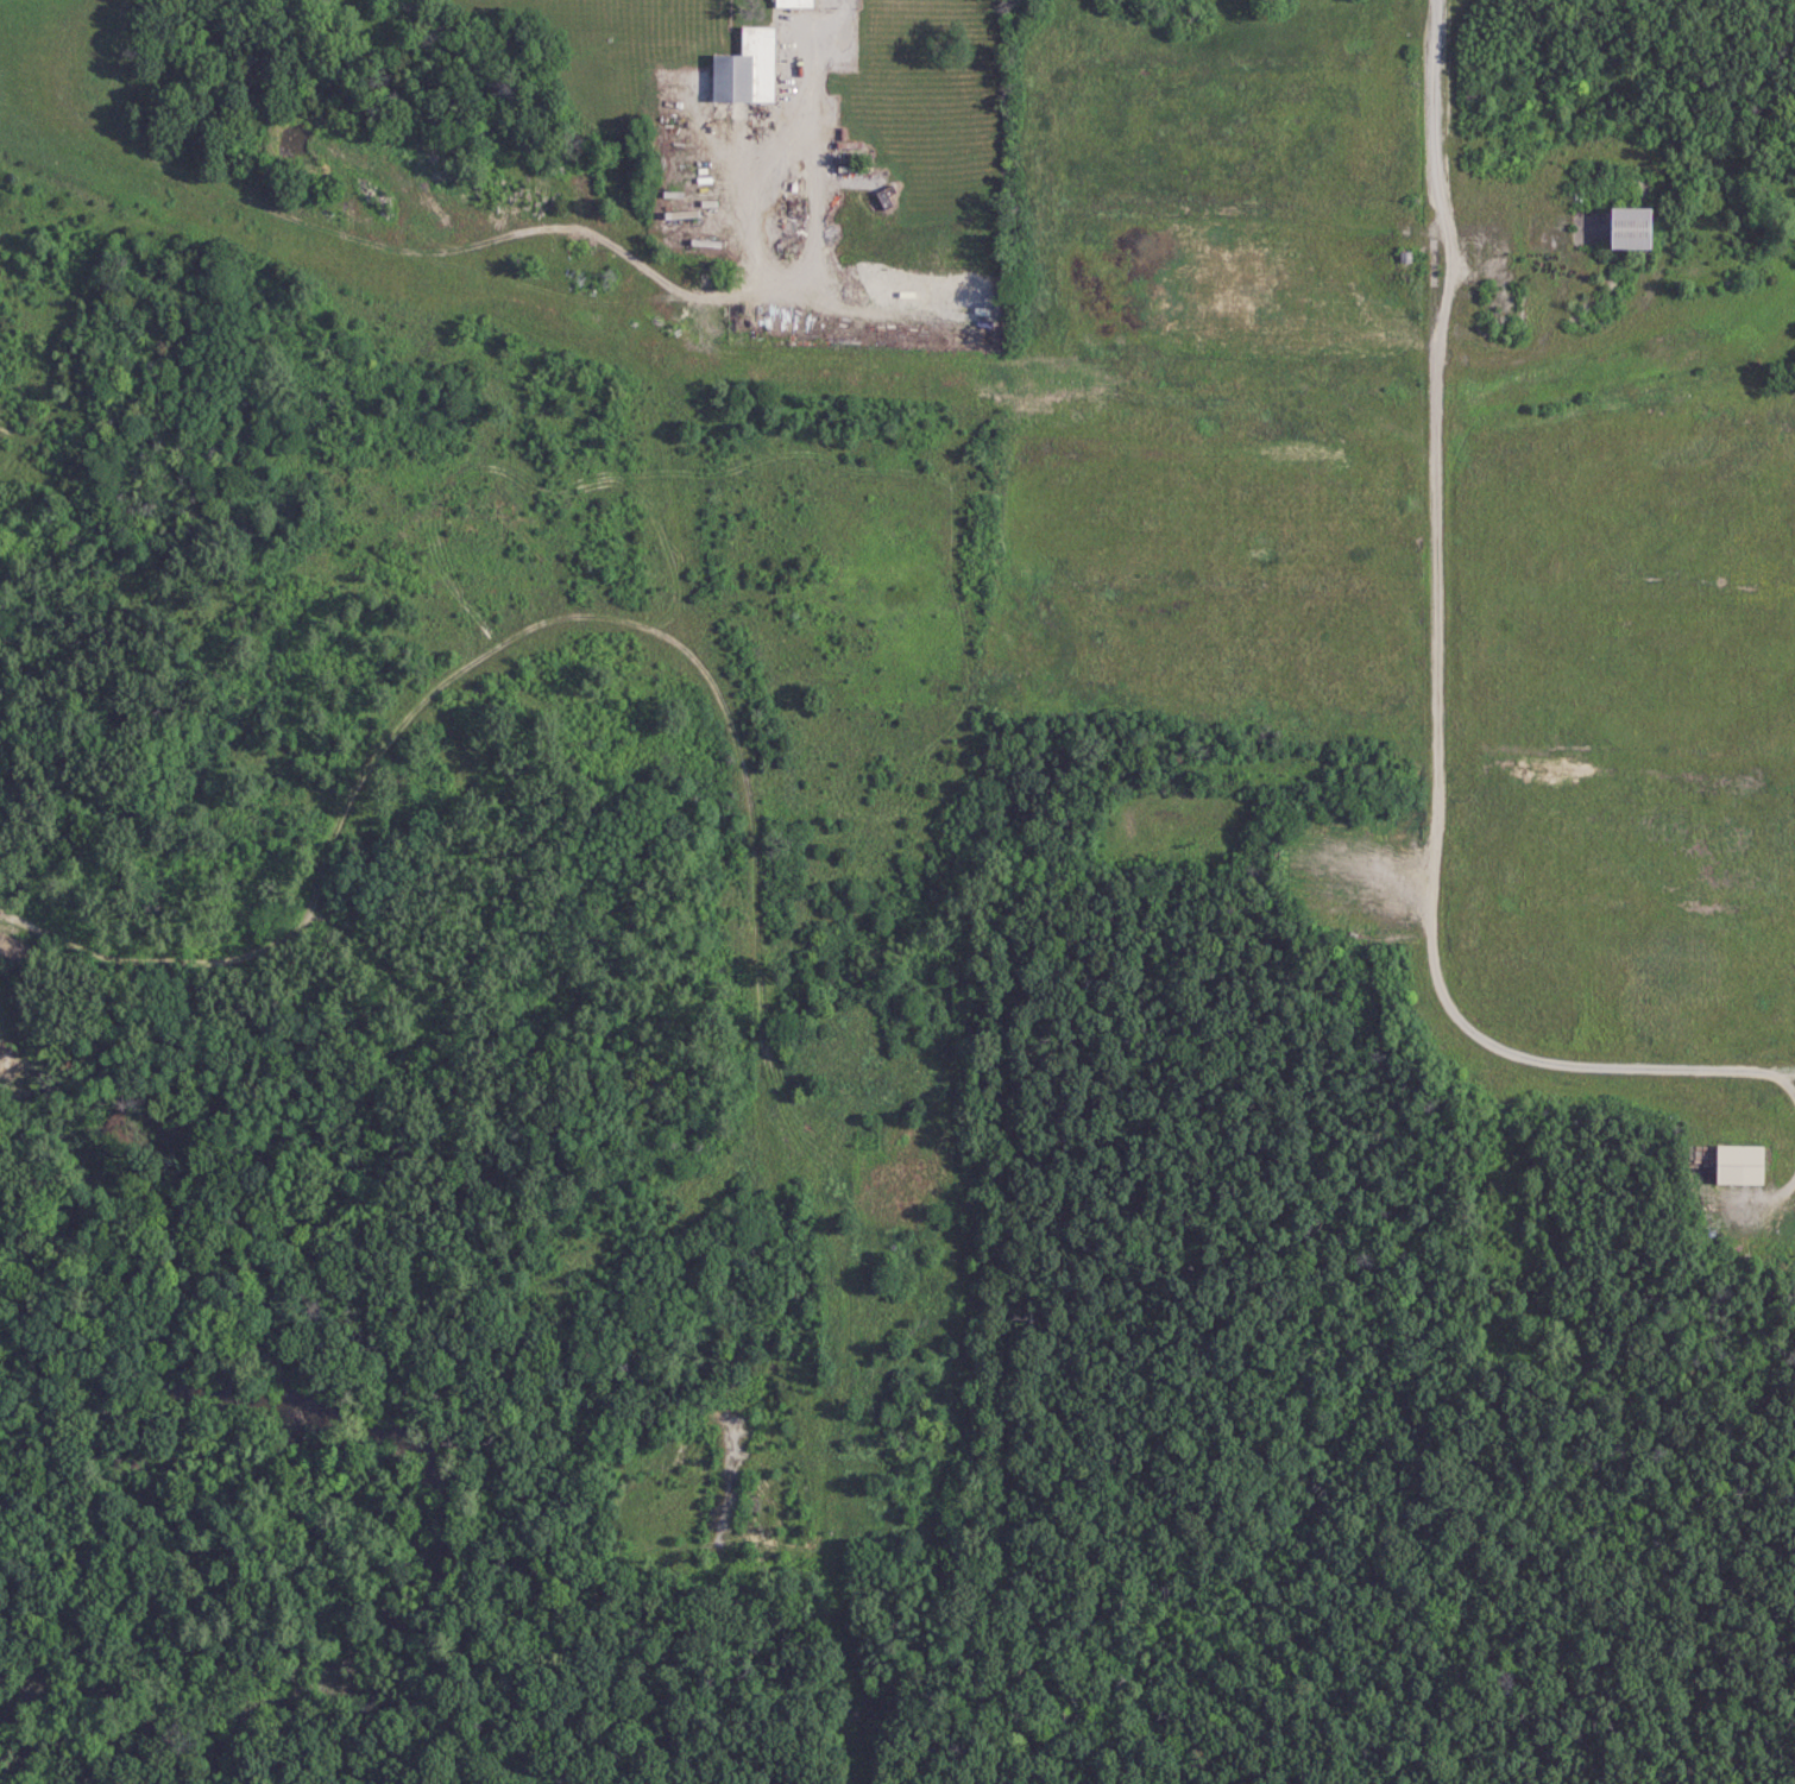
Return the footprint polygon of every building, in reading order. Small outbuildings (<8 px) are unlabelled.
[(708,54),(709,101),(772,101),(772,36),(776,36),(776,26),(738,26),(738,54),(708,54)] [(895,205),(888,187),(874,191),(880,210),(895,205)] [(1650,207),(1603,207),(1604,249),(1651,249),(1650,207)] [(1763,1145),(1713,1144),(1712,1183),(1763,1184),(1763,1145)]
